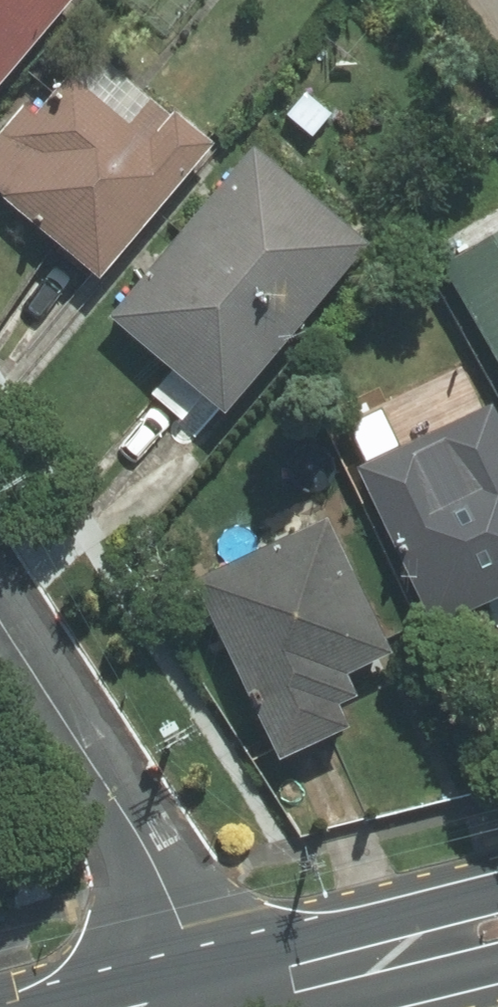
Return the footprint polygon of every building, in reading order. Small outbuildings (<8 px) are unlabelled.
[(77,0),(0,0),(0,95),(77,0)] [(160,91),(138,118),(88,75),(55,112),(38,97),(0,141),(0,185),(110,279),(224,139),(185,106),(182,109),(160,91)] [(345,109),(315,83),(284,118),(314,144),(345,109)] [(264,137),(112,316),(172,367),(148,396),(200,441),(231,404),(234,407),(380,235),(264,137)] [(456,259),(497,328),(497,234),(456,259)] [(446,622),(497,597),(497,434),(444,461),(430,433),(366,465),(446,622)] [(363,666),(406,645),(337,508),(207,573),(296,749),(365,714),(359,702),(376,693),(363,666)]
